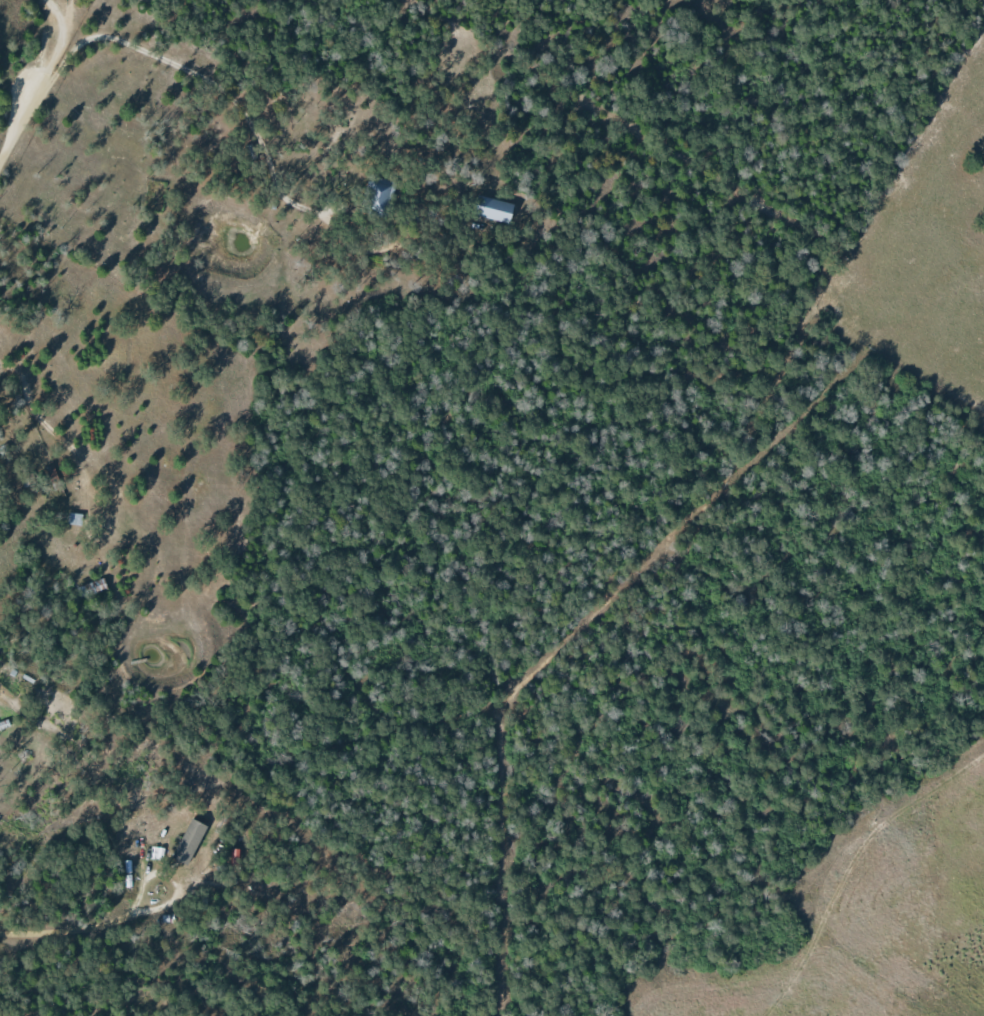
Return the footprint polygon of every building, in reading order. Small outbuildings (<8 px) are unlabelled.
[(391,180),(370,177),(365,210),(386,213),(391,180)] [(473,216),(509,222),(512,202),(477,196),(473,216)] [(67,524),(80,525),(81,514),(68,513),(67,524)] [(170,857),(186,865),(206,826),(190,818),(170,857)]
